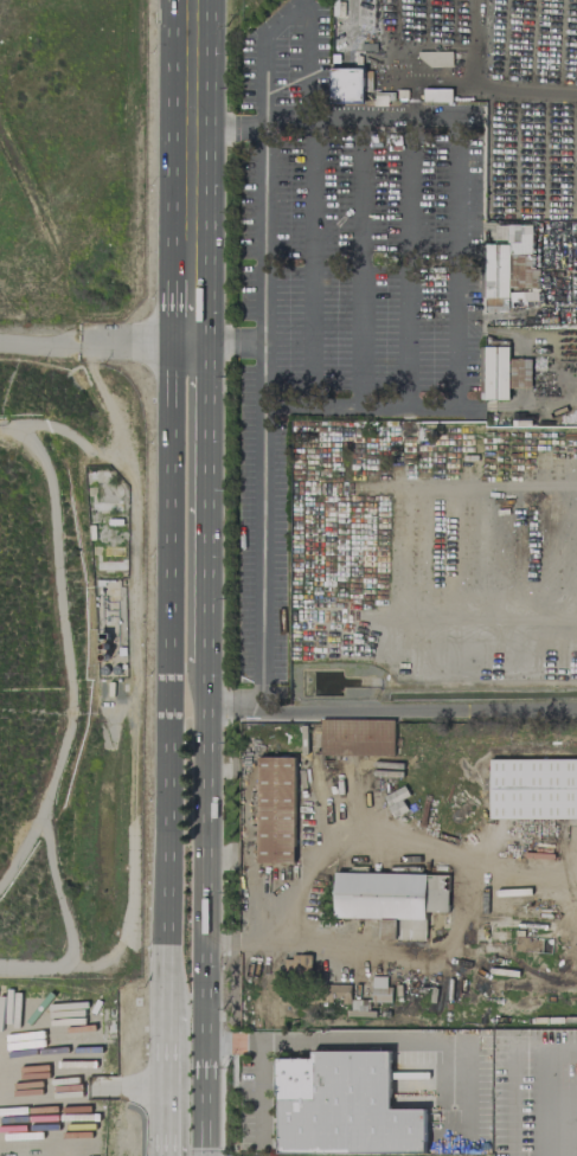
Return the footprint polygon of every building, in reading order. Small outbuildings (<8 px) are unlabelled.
[(362,102),(363,68),(330,67),(329,101),(362,102)] [(484,311),(508,311),(509,258),(529,258),(529,224),(495,224),(495,244),(485,243),(484,311)] [(508,398),(508,387),(530,387),(530,358),(509,358),(508,346),(478,346),(479,399),(508,398)] [(320,755),(393,755),(393,719),(320,718),(320,755)] [(295,757),(257,756),(256,863),(294,863),(295,757)] [(489,759),(489,818),(576,818),(576,759),(489,759)] [(391,1001),(391,987),(386,986),(386,976),(371,976),(371,1001),(391,1001)] [(425,1152),(425,1108),(389,1108),(389,1050),(310,1050),(310,1058),(276,1058),(275,1151),(425,1152)]
